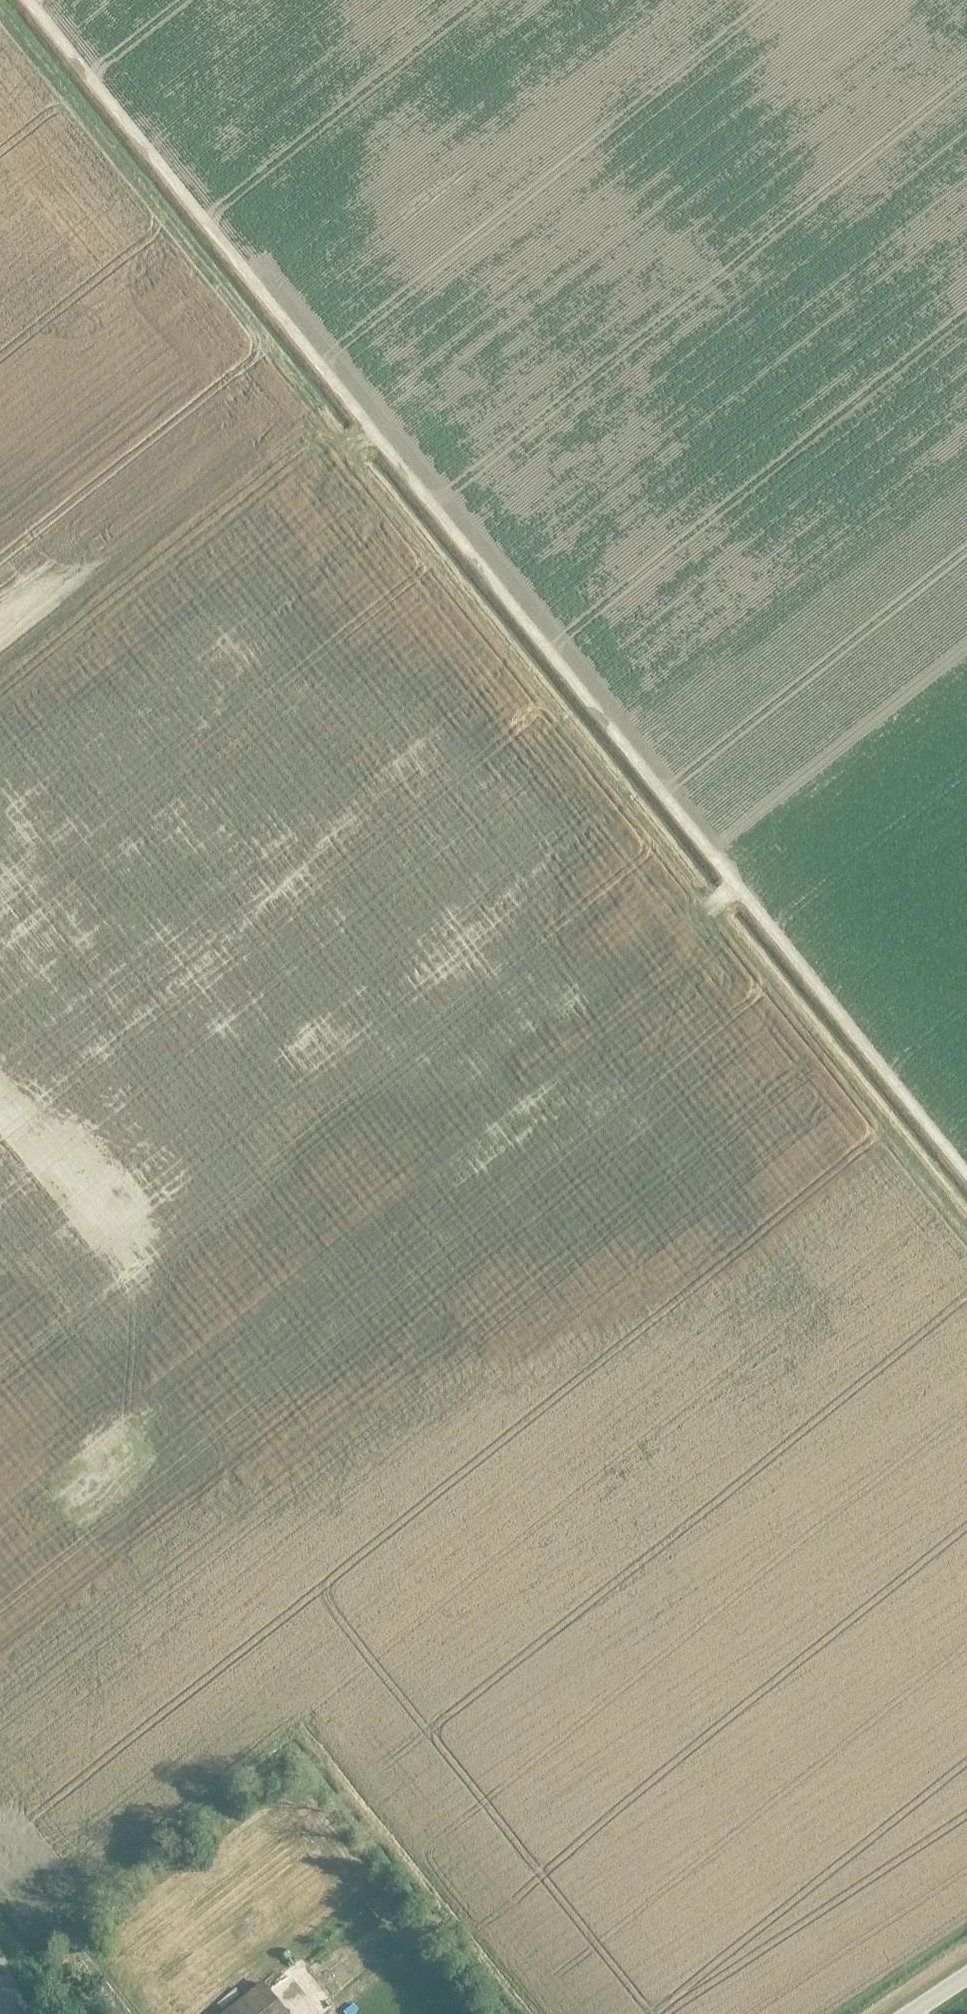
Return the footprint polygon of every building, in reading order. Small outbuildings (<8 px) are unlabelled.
[(261,1985),(225,2013),(285,2013),(261,1985)]
